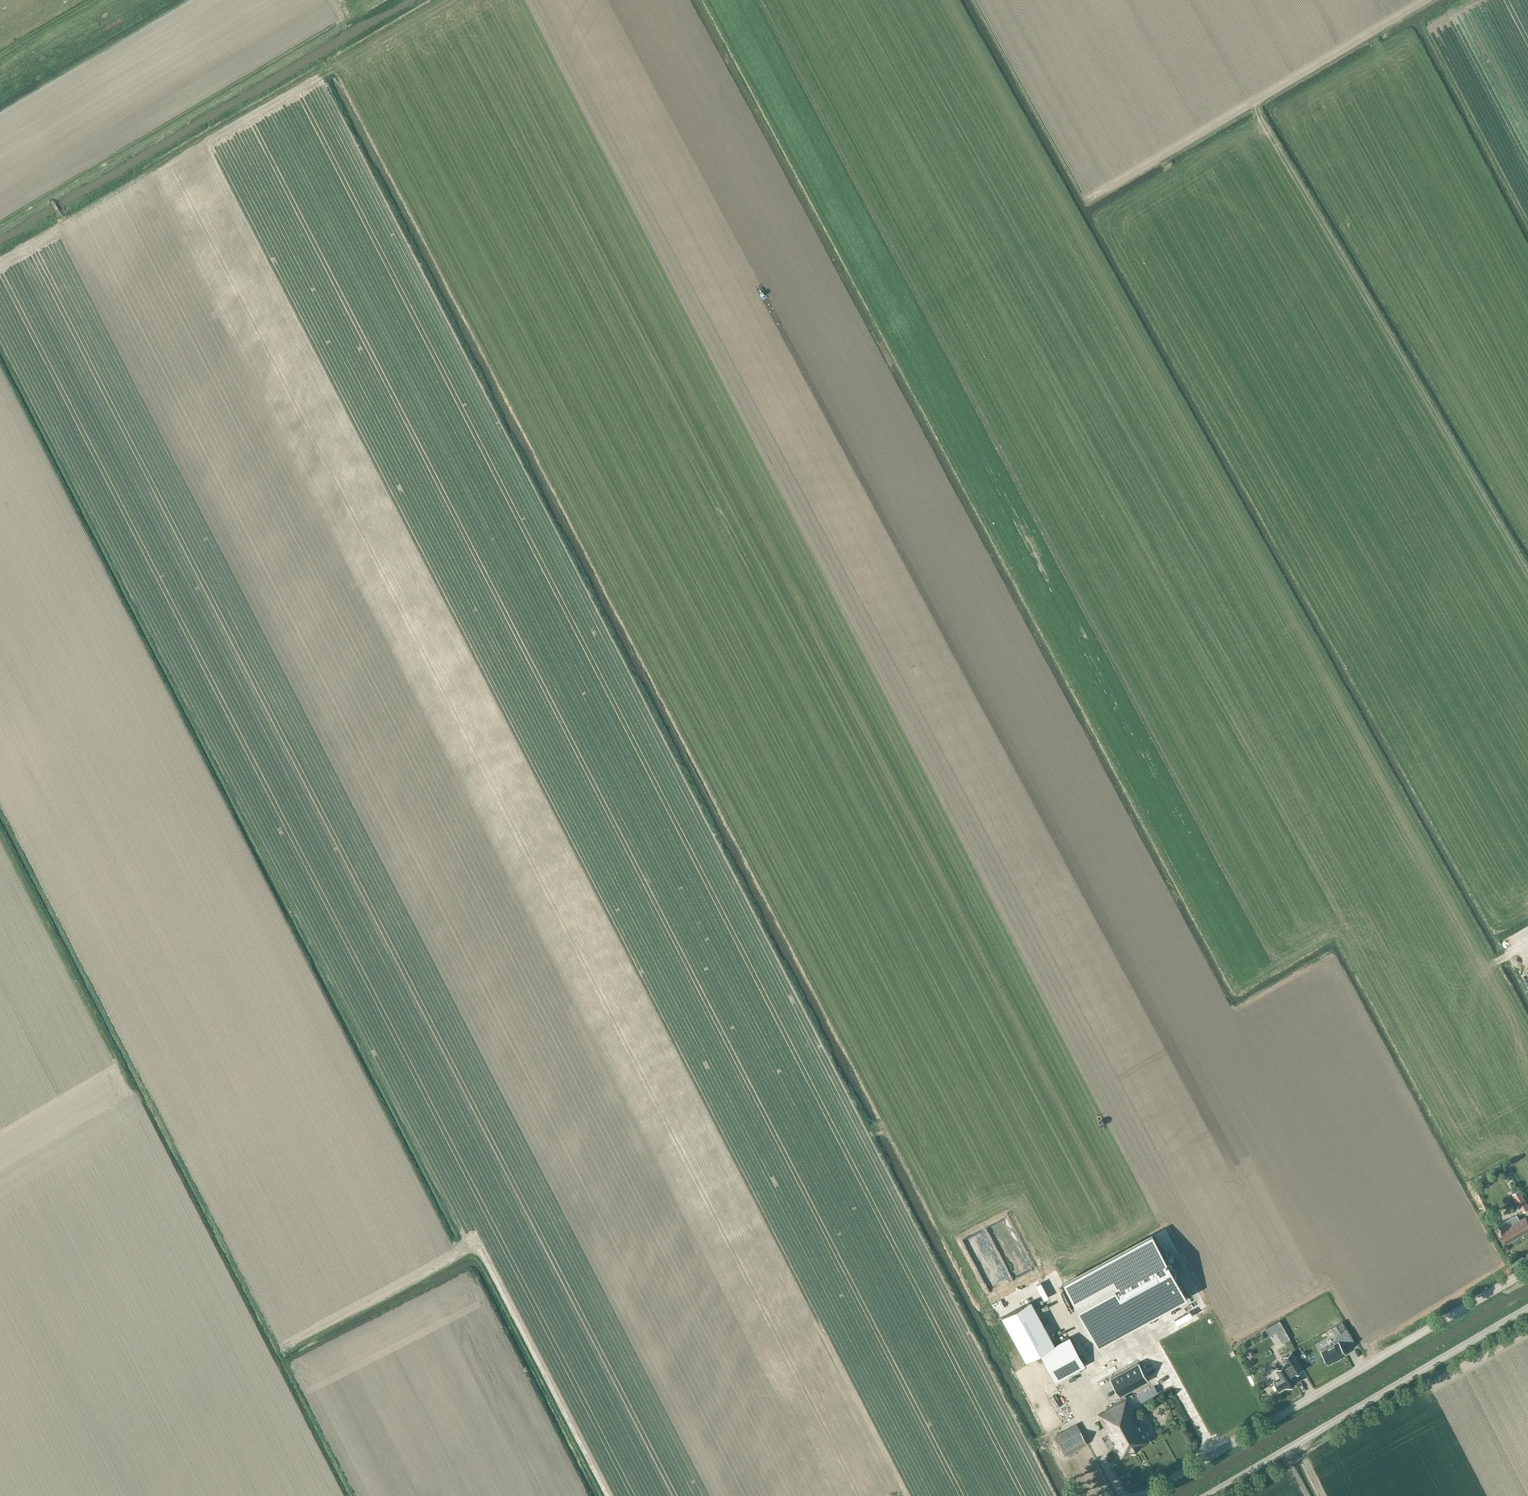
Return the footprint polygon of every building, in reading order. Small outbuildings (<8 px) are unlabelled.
[(1523,1212),(1527,1209),(1527,1205),(1520,1190),(1512,1193),(1523,1212)] [(1520,1220),(1517,1215),(1498,1224),(1501,1230),(1508,1243),(1527,1231),(1527,1222),(1525,1217),(1520,1220)] [(1153,1235),(1064,1283),(1097,1343),(1186,1295),(1153,1235)] [(1031,1302),(1002,1317),(1025,1359),(1054,1344),(1031,1302)] [(1065,1317),(1055,1321),(1059,1328),(1068,1323),(1065,1317)] [(1279,1321),(1265,1328),(1270,1336),(1283,1328),(1279,1321)] [(1342,1349),(1348,1346),(1354,1342),(1347,1329),(1335,1337),(1337,1341),(1321,1350),(1328,1363),(1345,1354),(1342,1349)] [(1069,1337),(1040,1352),(1056,1381),(1084,1365),(1069,1337)] [(1272,1366),(1262,1373),(1269,1385),(1274,1382),(1279,1391),(1296,1381),(1290,1371),(1299,1366),(1291,1351),(1281,1357),(1285,1363),(1278,1368),(1277,1366),(1273,1368),(1272,1366)] [(1106,1410),(1098,1414),(1099,1417),(1109,1435),(1112,1434),(1118,1445),(1115,1447),(1120,1456),(1133,1449),(1133,1446),(1135,1445),(1137,1447),(1150,1440),(1124,1393),(1148,1380),(1138,1362),(1110,1378),(1122,1399),(1105,1408),(1106,1410)] [(1080,1431),(1076,1424),(1055,1435),(1058,1443),(1065,1455),(1087,1444),(1080,1431)]
